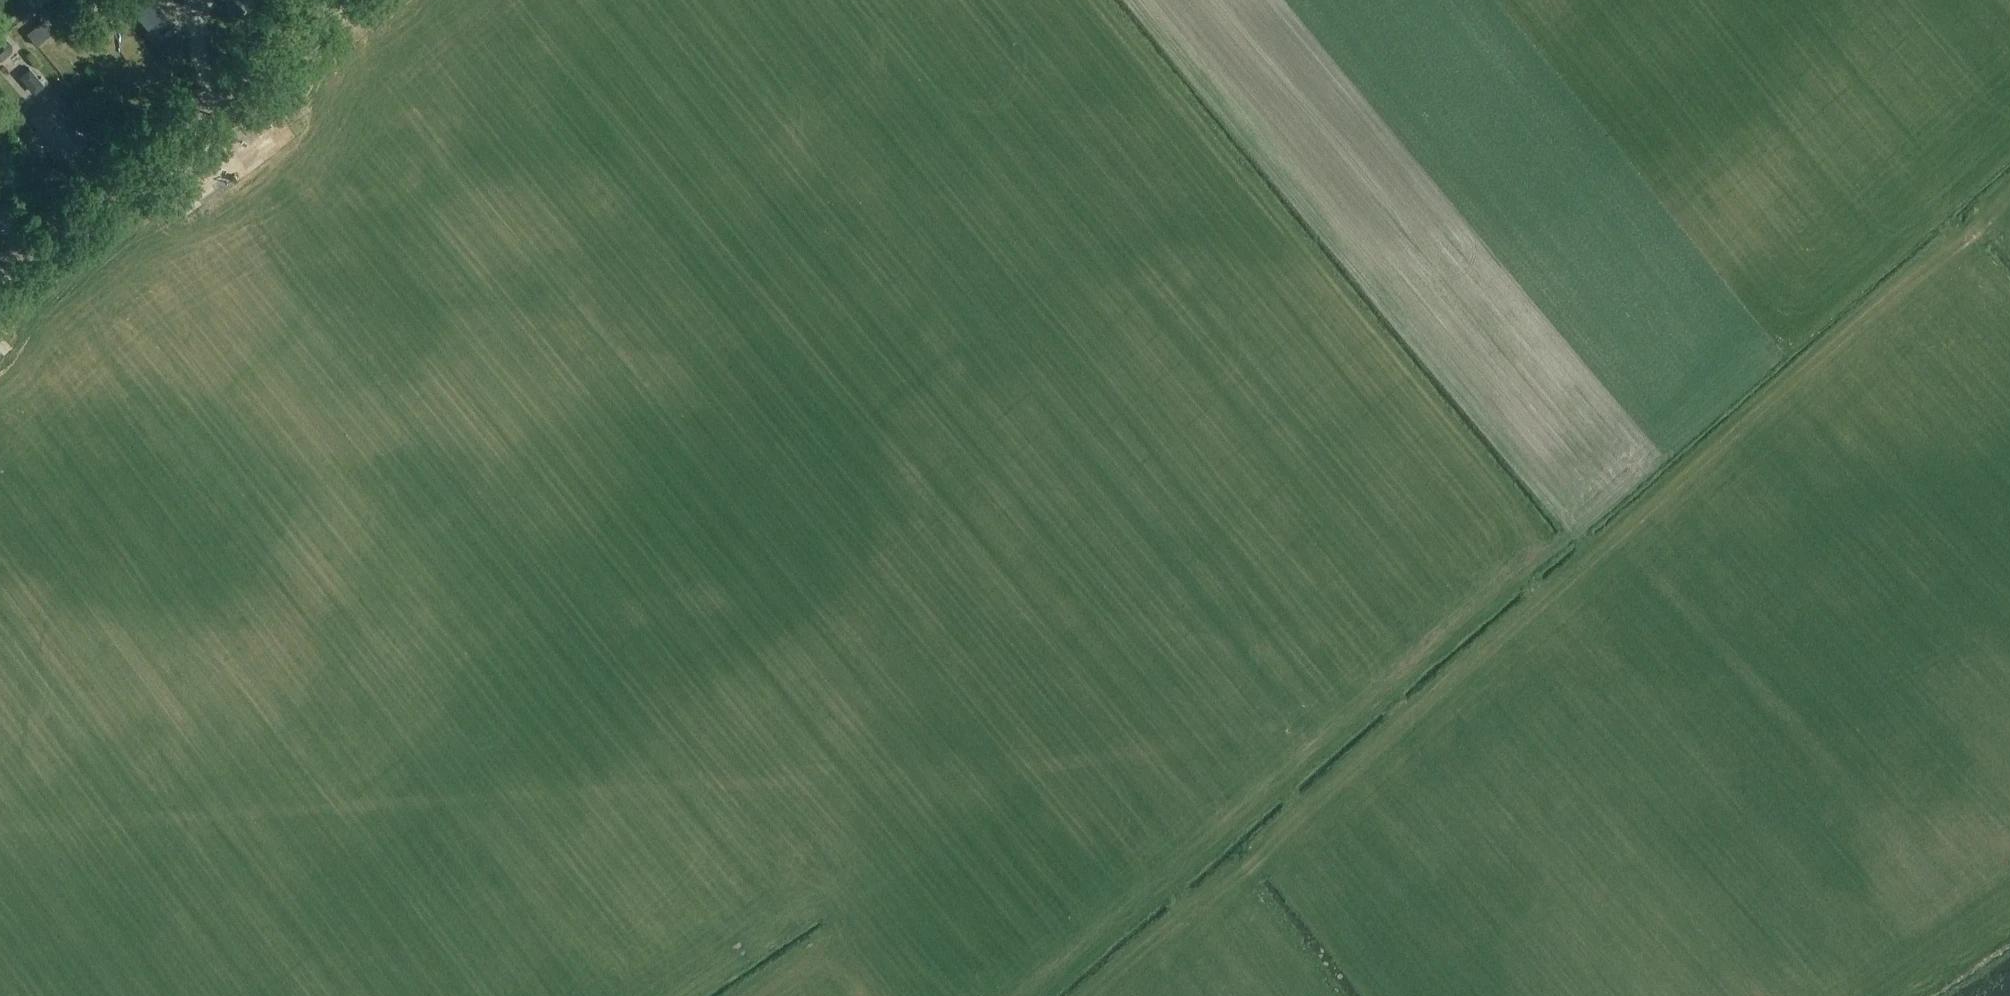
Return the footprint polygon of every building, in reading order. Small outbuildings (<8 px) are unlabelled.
[(129,6),(155,40),(173,25),(153,0),(137,0),(129,6)] [(236,19),(256,3),(253,0),(221,0),(236,19)] [(41,1),(35,6),(48,23),(54,18),(41,1)] [(31,31),(28,33),(37,45),(40,43),(54,32),(45,20),(31,31)] [(1,60),(11,52),(12,45),(8,41),(1,40),(0,41),(0,60),(1,60)] [(71,152),(86,139),(83,136),(89,131),(56,92),(28,115),(57,148),(63,143),(71,152)]
